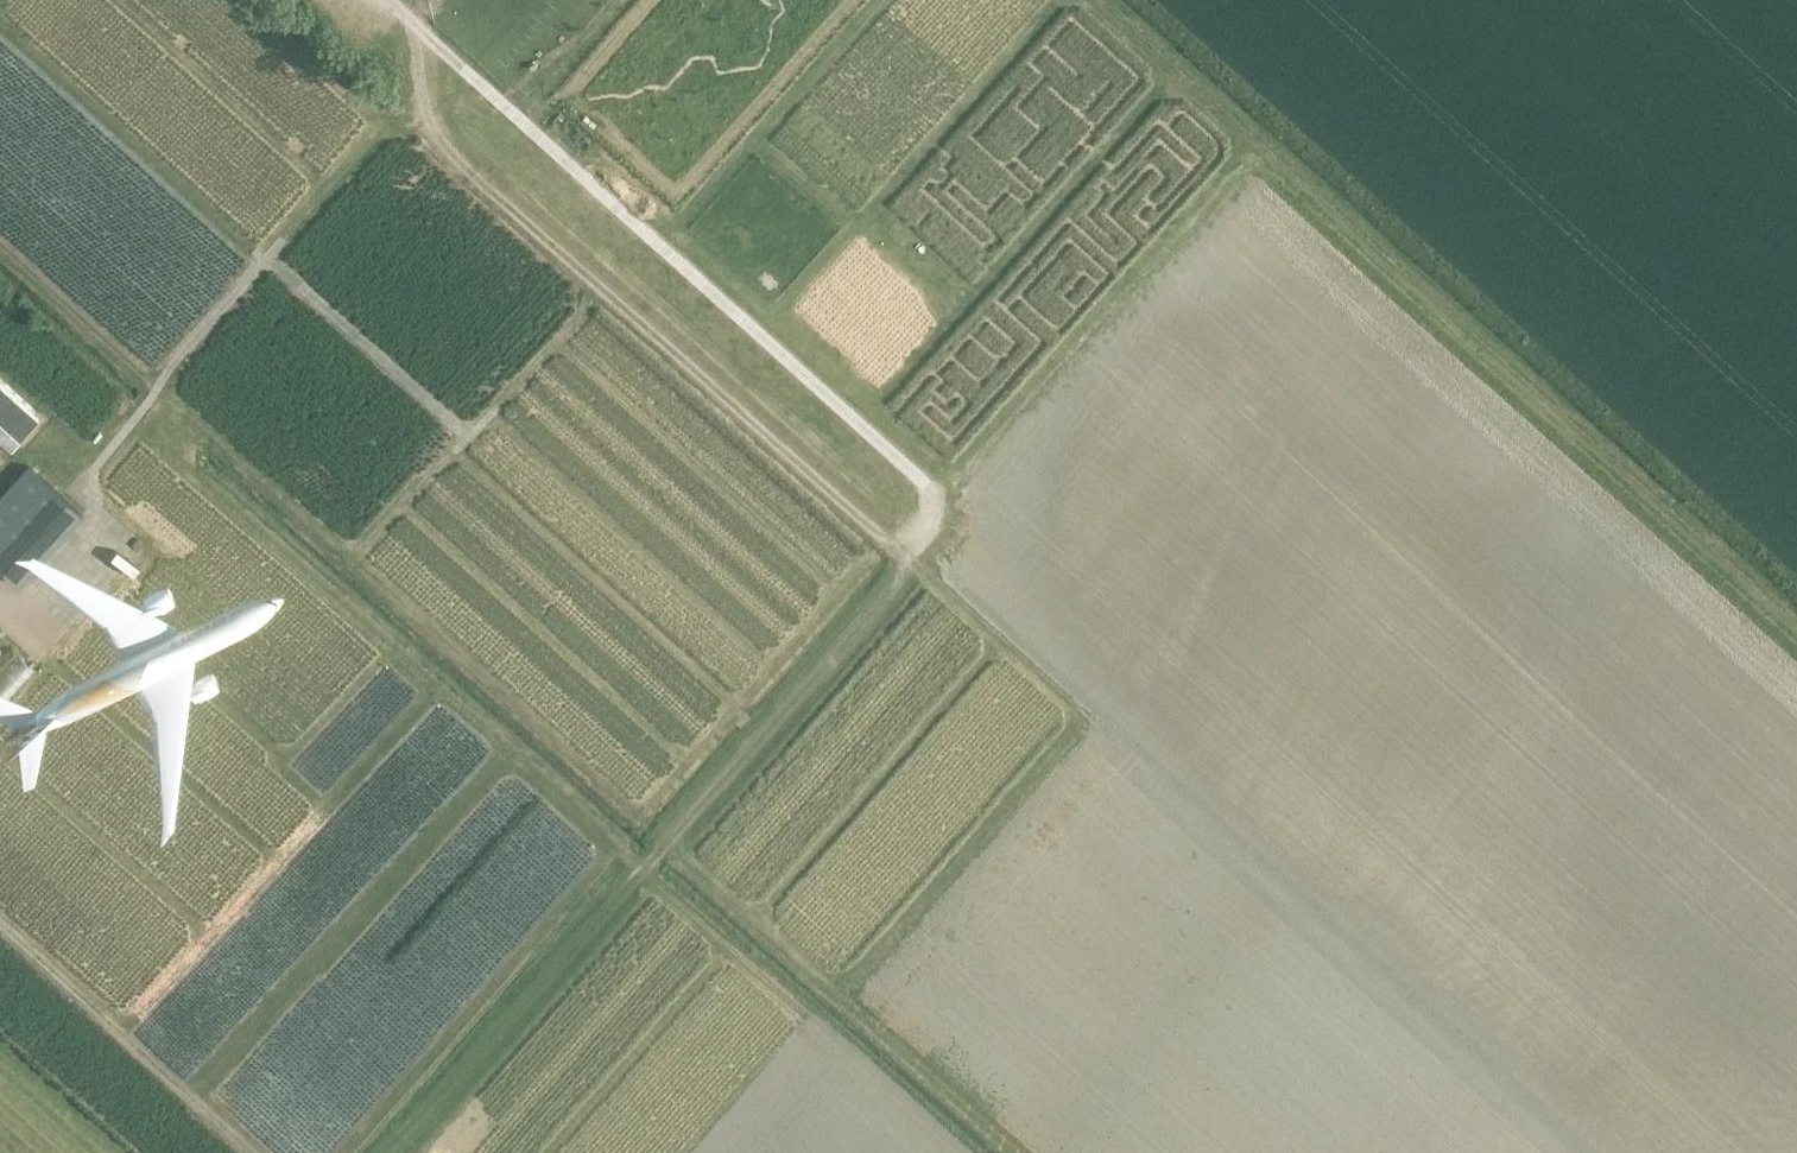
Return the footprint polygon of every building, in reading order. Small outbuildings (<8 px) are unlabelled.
[(39,419),(0,384),(0,439),(12,449),(39,419)] [(10,578),(42,542),(0,505),(0,569),(10,578)]
